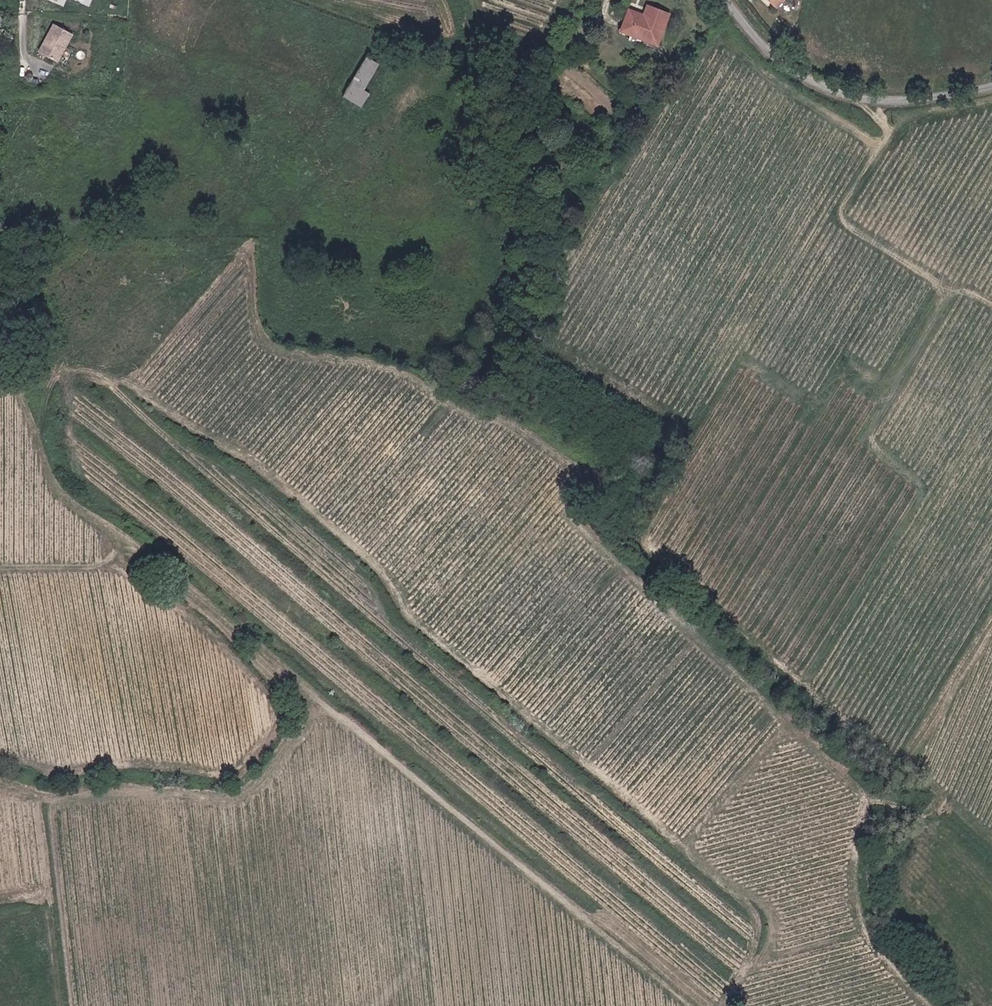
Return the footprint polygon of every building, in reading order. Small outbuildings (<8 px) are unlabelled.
[(781,14),(790,5),(787,2),(789,0),(766,0),(781,14)] [(626,18),(619,35),(630,39),(655,48),(665,23),(645,15),(641,24),(626,18)] [(50,32),(34,60),(51,70),(67,43),(50,32)] [(630,39),(626,47),(651,57),(655,48),(630,39)] [(341,94),(361,106),(369,91),(364,88),(379,62),(365,54),(341,94)]
